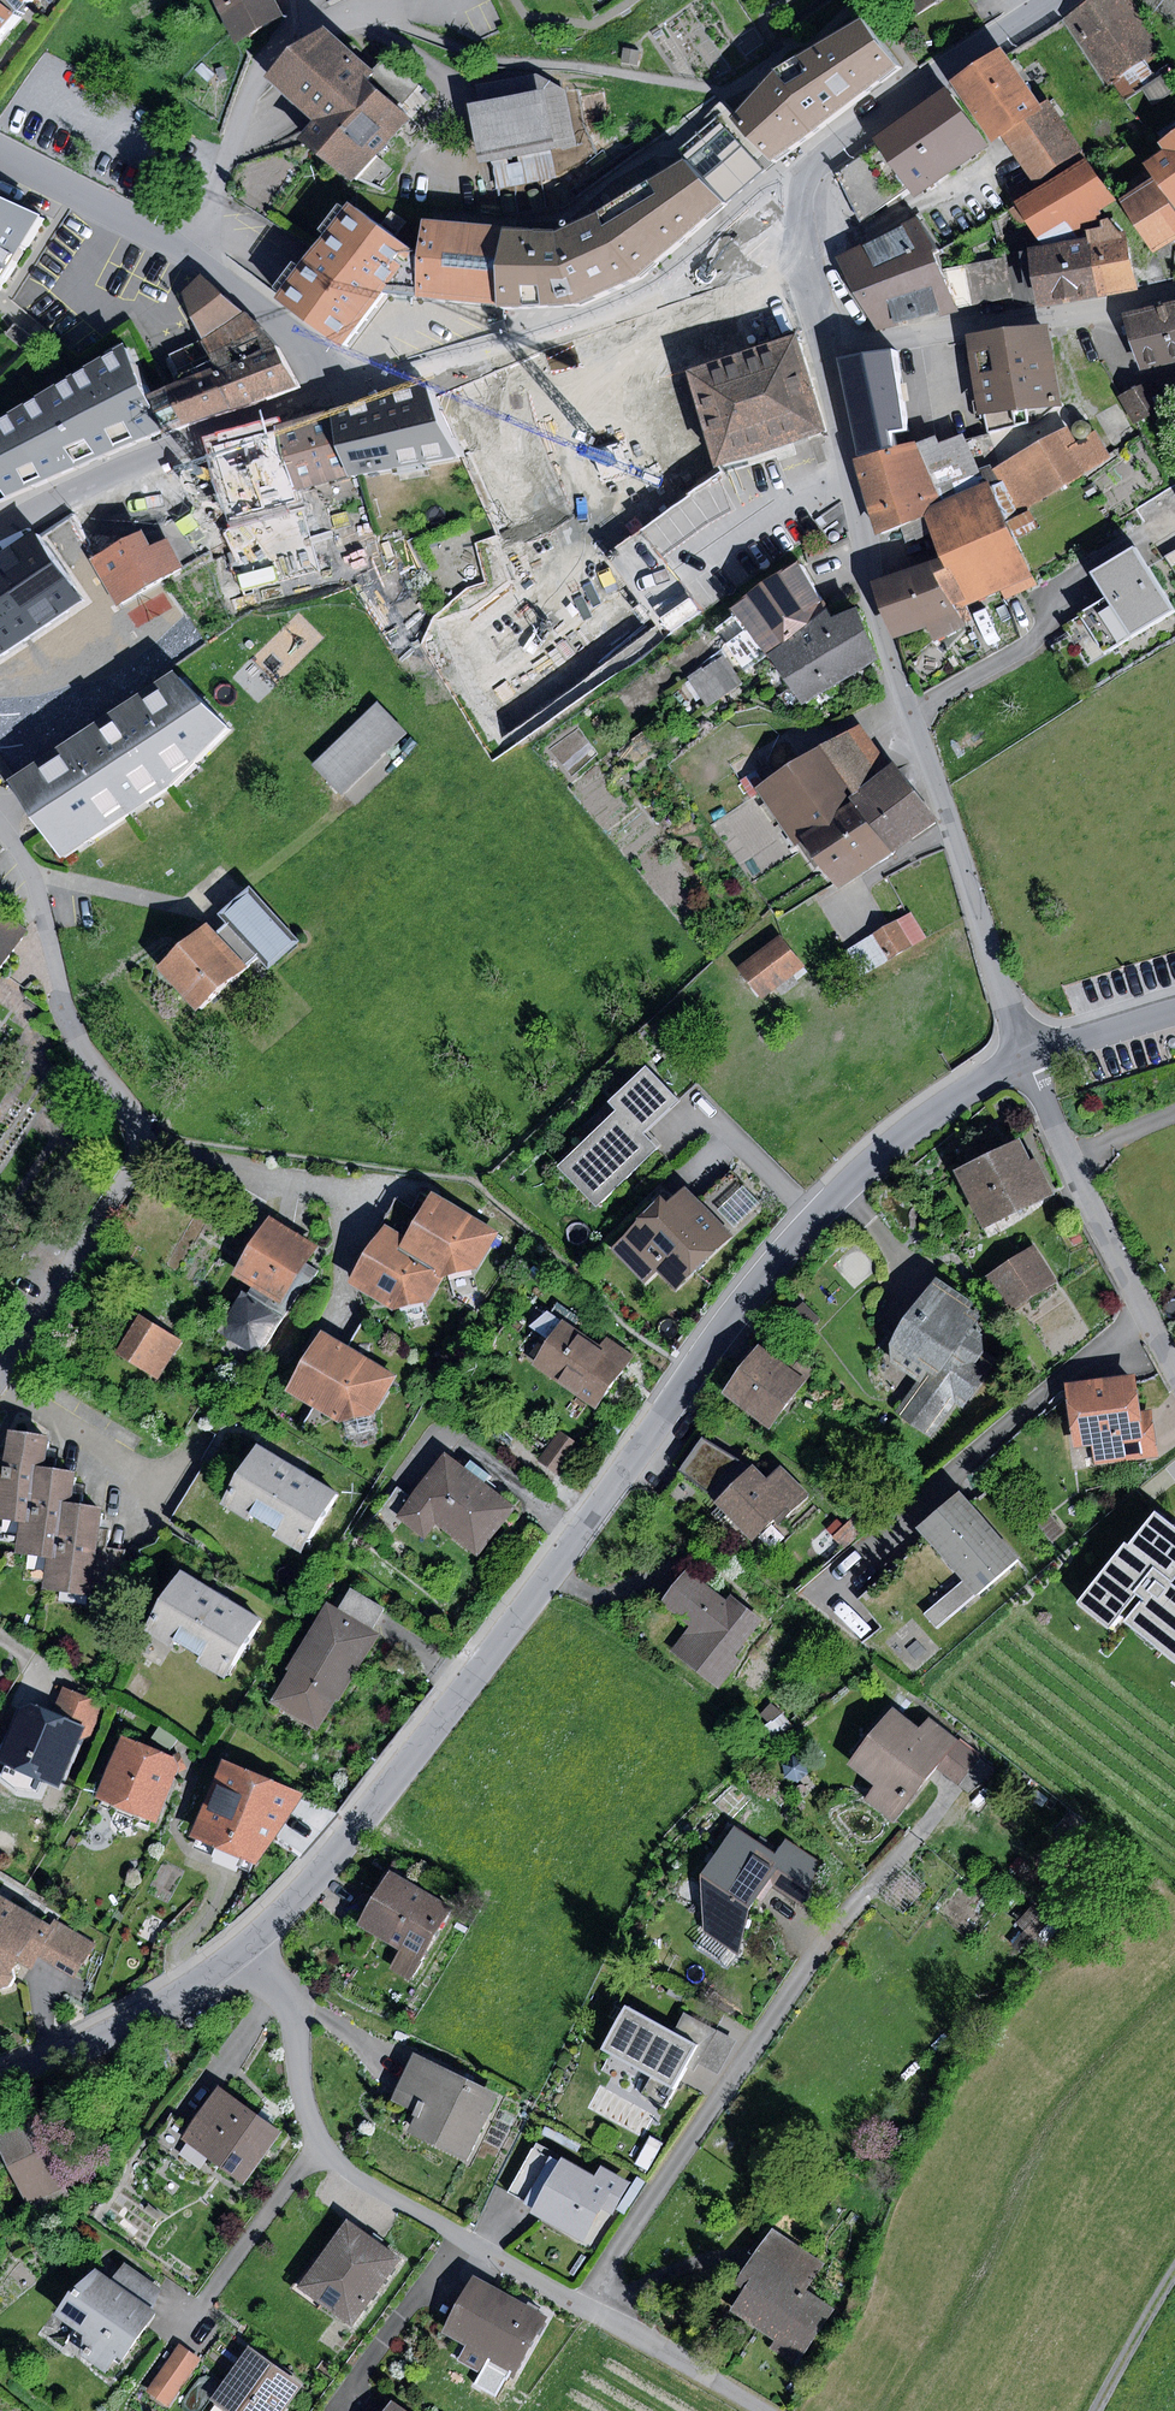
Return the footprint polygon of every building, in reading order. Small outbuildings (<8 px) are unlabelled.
[(24,15),(11,0),(0,0),(0,44),(24,15)] [(237,38),(281,15),(273,0),(217,0),(237,38)] [(915,15),(940,0),(906,0),(915,15)] [(1065,20),(1104,84),(1164,46),(1134,0),(1094,0),(1065,20)] [(776,69),(736,115),(774,162),(841,111),(897,65),(861,19),(776,69)] [(373,71),(325,29),(290,48),(265,77),(313,120),(300,140),(353,180),(411,117),(367,78),(373,71)] [(1002,47),(950,82),(993,141),(1002,136),(1044,109),(1002,47)] [(623,48),(620,63),(638,66),(640,51),(623,48)] [(393,60),(379,75),(407,100),(421,86),(393,60)] [(487,84),(490,99),(545,88),(555,139),(557,149),(577,145),(566,89),(535,74),(487,84)] [(1161,76),(1141,90),(1154,107),(1174,93),(1161,76)] [(490,99),(468,103),(478,154),(555,139),(545,88),(490,99)] [(947,88),(872,139),(876,145),(909,189),(915,197),(989,144),(947,88)] [(1044,109),(1002,136),(1031,177),(1034,181),(1083,152),(1051,106),(1044,109)] [(736,115),(598,213),(637,276),(774,162),(736,115)] [(1160,143),(1164,149),(1144,164),(1174,205),(1174,132),(1160,143)] [(909,189),(876,145),(838,171),(861,223),(909,189)] [(1038,189),(1016,203),(1037,236),(1066,221),(1080,241),(1088,239),(1087,230),(1103,227),(1101,220),(1106,219),(1100,210),(1117,202),(1087,159),(1038,189)] [(1008,191),(1016,203),(1038,189),(1034,181),(1031,177),(1008,191)] [(1120,200),(1153,253),(1174,240),(1174,211),(1152,179),(1120,200)] [(0,197),(0,281),(41,216),(0,197)] [(349,203),(275,298),(340,346),(385,291),(498,305),(504,230),(504,228),(424,219),(418,252),(414,252),(349,203)] [(508,230),(504,230),(498,305),(574,304),(637,276),(598,213),(555,231),(508,230)] [(919,215),(837,258),(875,329),(959,313),(957,308),(941,270),(919,215)] [(1088,239),(1099,298),(1139,289),(1124,216),(1106,219),(1101,220),(1103,227),(1087,230),(1088,239)] [(1080,241),(1030,249),(1038,308),(1099,298),(1088,239),(1080,241)] [(1006,257),(965,264),(972,305),(1013,298),(1006,257)] [(972,305),(965,264),(941,270),(957,308),(972,305)] [(243,312),(201,275),(184,295),(217,366),(220,372),(279,347),(246,311),(243,312)] [(1123,316),(1141,370),(1174,363),(1174,302),(1123,316)] [(14,323),(5,334),(21,349),(30,338),(14,323)] [(1048,325),(968,335),(978,417),(986,416),(986,430),(1028,423),(1025,409),(1061,403),(1048,325)] [(798,335),(689,372),(697,401),(717,467),(827,431),(798,335)] [(176,383),(146,395),(161,433),(162,436),(297,387),(279,347),(220,372),(217,366),(209,369),(197,342),(165,356),(176,383)] [(126,345),(0,419),(0,485),(7,497),(76,468),(65,448),(87,439),(98,459),(161,433),(146,395),(126,345)] [(894,349),(838,359),(859,456),(894,447),(891,432),(905,429),(894,349)] [(495,374),(447,400),(503,505),(551,480),(495,374)] [(1118,397),(1134,427),(1167,410),(1172,420),(1174,419),(1174,386),(1162,393),(1155,378),(1118,397)] [(426,385),(332,411),(349,476),(459,457),(426,385)] [(275,426),(299,490),(349,476),(332,411),(275,426)] [(1075,436),(1078,438),(1081,438),(1084,438),(1086,437),(1088,434),(1089,432),(1090,429),(1089,426),(1088,424),(1085,422),(1083,421),(1080,421),(1077,421),(1075,423),(1073,425),(1072,428),(1072,431),(1073,434),(1075,436)] [(1067,428),(995,469),(1020,511),(1110,458),(1096,432),(1077,445),(1067,428)] [(894,447),(859,456),(852,458),(876,533),(924,514),(987,489),(964,434),(940,443),(936,436),(918,443),(917,441),(894,447)] [(987,489),(924,514),(945,556),(968,603),(1000,590),(1007,599),(1037,583),(991,487),(987,489)] [(0,551),(0,655),(81,600),(32,529),(0,551)] [(145,533),(91,557),(116,603),(184,566),(170,537),(150,545),(145,533)] [(1134,546),(1092,573),(1107,597),(1081,614),(1106,654),(1174,610),(1134,546)] [(1165,557),(1174,572),(1174,551),(1165,557)] [(945,556),(874,580),(893,638),(926,627),(933,641),(967,626),(958,609),(968,603),(945,556)] [(800,561),(731,610),(765,655),(769,653),(828,609),(800,561)] [(828,609),(769,653),(801,704),(879,660),(861,608),(832,619),(828,609)] [(722,654),(689,677),(710,707),(743,685),(722,654)] [(174,671),(10,782),(63,860),(168,787),(228,727),(174,671)] [(377,704),(314,766),(344,796),(407,733),(377,704)] [(860,725),(823,746),(860,795),(853,800),(890,852),(940,821),(894,762),(889,766),(860,725)] [(823,746),(751,787),(794,847),(799,843),(815,865),(820,862),(839,888),(890,852),(853,800),(860,795),(823,746)] [(250,887),(219,914),(227,924),(216,934),(243,965),(256,954),(269,968),(298,942),(250,887)] [(0,911),(0,972),(28,930),(0,911)] [(911,913),(846,951),(861,977),(926,938),(911,913)] [(208,924),(158,968),(197,1011),(246,968),(243,965),(216,934),(208,924)] [(784,937),(743,968),(768,1000),(809,968),(784,937)] [(617,1109),(642,1135),(679,1101),(645,1066),(609,1100),(617,1109)] [(617,1109),(558,1166),(595,1206),(655,1148),(642,1135),(617,1109)] [(1020,1141),(956,1171),(983,1227),(1055,1192),(1038,1156),(1029,1160),(1020,1141)] [(744,1185),(713,1214),(730,1233),(761,1203),(744,1185)] [(662,1196),(610,1248),(645,1284),(658,1271),(676,1290),(733,1235),(730,1233),(713,1214),(686,1187),(669,1203),(662,1196)] [(428,1197),(401,1245),(448,1272),(479,1269),(501,1232),(432,1191),(428,1197)] [(398,1200),(379,1233),(401,1245),(428,1197),(422,1194),(414,1208),(398,1200)] [(557,1216),(549,1226),(557,1233),(566,1224),(557,1216)] [(316,1246),(271,1218),(235,1275),(253,1287),(280,1303),(306,1263),(316,1246)] [(448,1272),(401,1245),(379,1233),(351,1284),(395,1310),(430,1301),(448,1272)] [(861,1278),(876,1257),(854,1242),(840,1263),(861,1278)] [(1034,1246),(987,1277),(1009,1312),(1057,1281),(1034,1246)] [(280,1303),(253,1287),(248,1295),(243,1292),(218,1331),(259,1356),(305,1283),(308,1285),(317,1270),(306,1263),(280,1303)] [(977,1303),(936,1276),(890,1344),(892,1363),(918,1381),(896,1413),(931,1437),(955,1403),(963,1408),(997,1360),(985,1351),(983,1335),(974,1329),(983,1316),(973,1310),(977,1303)] [(803,1303),(786,1319),(803,1337),(820,1320),(803,1303)] [(181,1340),(141,1316),(119,1352),(159,1376),(181,1340)] [(364,1317),(347,1346),(397,1375),(416,1385),(433,1356),(364,1317)] [(634,1356),(583,1320),(576,1330),(563,1321),(532,1365),(596,1409),(634,1356)] [(347,1346),(322,1331),(287,1391),(341,1423),(373,1416),(397,1375),(347,1346)] [(781,1362),(757,1345),(721,1394),(770,1430),(806,1381),(781,1362)] [(781,1362),(806,1381),(815,1368),(790,1349),(781,1362)] [(1136,1376),(1068,1385),(1076,1447),(1091,1445),(1093,1464),(1159,1456),(1153,1408),(1141,1409),(1136,1376)] [(558,1430),(538,1459),(559,1474),(579,1445),(558,1430)] [(10,1431),(4,1469),(0,1469),(0,1518),(19,1520),(28,1521),(35,1465),(44,1466),(49,1436),(10,1431)] [(753,1464),(703,1438),(679,1471),(681,1471),(699,1486),(709,1492),(715,1503),(752,1542),(773,1522),(778,1526),(811,1495),(781,1465),(768,1479),(753,1464)] [(298,1471),(257,1446),(238,1478),(223,1505),(247,1520),(252,1513),(280,1530),(277,1536),(304,1552),(338,1495),(298,1471)] [(413,1499),(399,1518),(426,1538),(436,1524),(479,1555),(516,1506),(446,1455),(413,1499)] [(223,1505),(238,1478),(206,1461),(172,1521),(204,1539),(223,1505)] [(75,1471),(44,1466),(35,1465),(28,1521),(19,1520),(14,1553),(47,1558),(54,1559),(62,1500),(70,1501),(75,1471)] [(699,1486),(681,1471),(660,1498),(694,1525),(705,1511),(689,1499),(699,1486)] [(399,1518),(413,1499),(397,1487),(374,1518),(390,1530),(399,1518)] [(961,1492),(919,1529),(927,1538),(963,1580),(976,1595),(1018,1558),(961,1492)] [(101,1529),(104,1506),(70,1501),(62,1500),(54,1559),(47,1558),(42,1590),(91,1597),(94,1578),(101,1529)] [(1050,1511),(1035,1523),(1051,1544),(1066,1531),(1050,1511)] [(1156,1513),(1130,1545),(1126,1543),(1079,1604),(1112,1629),(1138,1594),(1144,1598),(1126,1622),(1174,1660),(1174,1585),(1173,1583),(1174,1581),(1174,1527),(1156,1513)] [(838,1519),(827,1529),(845,1549),(867,1529),(856,1516),(844,1526),(838,1519)] [(110,1530),(101,1529),(94,1578),(121,1581),(124,1552),(107,1550),(110,1530)] [(727,1601),(688,1570),(663,1602),(693,1625),(672,1651),(720,1689),(742,1661),(735,1656),(764,1620),(732,1595),(727,1601)] [(220,1596),(180,1572),(145,1630),(170,1645),(174,1638),(203,1656),(200,1661),(226,1677),(261,1620),(220,1596)] [(976,1595),(963,1580),(925,1613),(937,1627),(976,1595)] [(351,1588),(338,1609),(373,1630),(386,1609),(351,1588)] [(338,1609),(326,1602),(286,1668),(289,1670),(270,1702),(319,1732),(379,1634),(373,1630),(338,1609)] [(63,1688),(53,1712),(85,1725),(94,1728),(104,1704),(63,1688)] [(773,1703),(747,1724),(765,1747),(791,1726),(773,1703)] [(33,1704),(19,1711),(0,1754),(0,1763),(6,1765),(0,1778),(16,1790),(36,1792),(42,1781),(58,1787),(85,1725),(53,1712),(33,1704)] [(892,1709),(848,1765),(875,1786),(865,1800),(894,1823),(937,1769),(959,1740),(929,1717),(919,1730),(892,1709)] [(176,1757),(122,1735),(95,1799),(157,1825),(181,1769),(176,1757)] [(997,1771),(959,1740),(937,1769),(969,1794),(997,1771)] [(792,1756),(783,1764),(784,1778),(798,1782),(806,1773),(805,1760),(792,1756)] [(306,1793),(225,1759),(192,1836),(256,1862),(306,1793)] [(776,1854),(734,1828),(702,1876),(706,1933),(738,1955),(750,1907),(769,1880),(807,1906),(818,1860),(785,1839),(776,1854)] [(454,1906),(389,1870),(357,1927),(400,1951),(390,1970),(412,1982),(454,1906)] [(0,1891),(0,1989),(9,1987),(14,1977),(12,1973),(19,1962),(33,1970),(40,1959),(60,1926),(0,1891)] [(1032,1906),(1017,1923),(1035,1938),(1050,1922),(1032,1906)] [(61,1923),(60,1926),(40,1959),(75,1979),(95,1943),(61,1923)] [(674,2031),(627,2006),(603,2050),(674,2088),(686,2067),(698,2044),(674,2031)] [(684,2013),(674,2031),(698,2044),(686,2067),(695,2072),(699,2063),(717,2031),(684,2013)] [(736,2041),(717,2031),(699,2063),(718,2074),(736,2041)] [(499,2095),(415,2055),(393,2101),(416,2112),(406,2133),(467,2162),(499,2095)] [(281,2132),(219,2087),(190,2127),(182,2138),(245,2183),(281,2132)] [(0,2128),(0,2149),(27,2206),(31,2204),(39,2220),(74,2203),(66,2187),(86,2178),(51,2104),(0,2128)] [(182,2138),(190,2127),(172,2114),(153,2141),(172,2154),(182,2138)] [(649,2136),(634,2163),(648,2170),(663,2143),(649,2136)] [(536,2208),(563,2158),(535,2143),(508,2193),(536,2208)] [(594,2175),(563,2158),(536,2208),(533,2213),(584,2240),(602,2206),(615,2213),(631,2182),(600,2165),(594,2175)] [(401,2257),(347,2219),(298,2288),(352,2326),(401,2257)] [(827,2264),(772,2228),(735,2284),(744,2290),(730,2311),(774,2340),(769,2347),(799,2367),(837,2310),(808,2291),(827,2264)] [(123,2262),(110,2279),(149,2308),(162,2290),(123,2262)] [(110,2279),(97,2270),(69,2293),(54,2314),(82,2333),(82,2355),(106,2372),(117,2357),(124,2360),(156,2313),(149,2308),(110,2279)] [(548,2316),(473,2277),(443,2333),(465,2345),(491,2358),(487,2365),(514,2379),(548,2316)] [(200,2357),(180,2343),(146,2392),(166,2406),(200,2357)] [(491,2358),(465,2345),(458,2359),(483,2373),(487,2365),(491,2358)] [(210,2400),(226,2410),(285,2410),(303,2385),(249,2346),(210,2400)] [(392,2403),(386,2410),(404,2410),(392,2403)]
